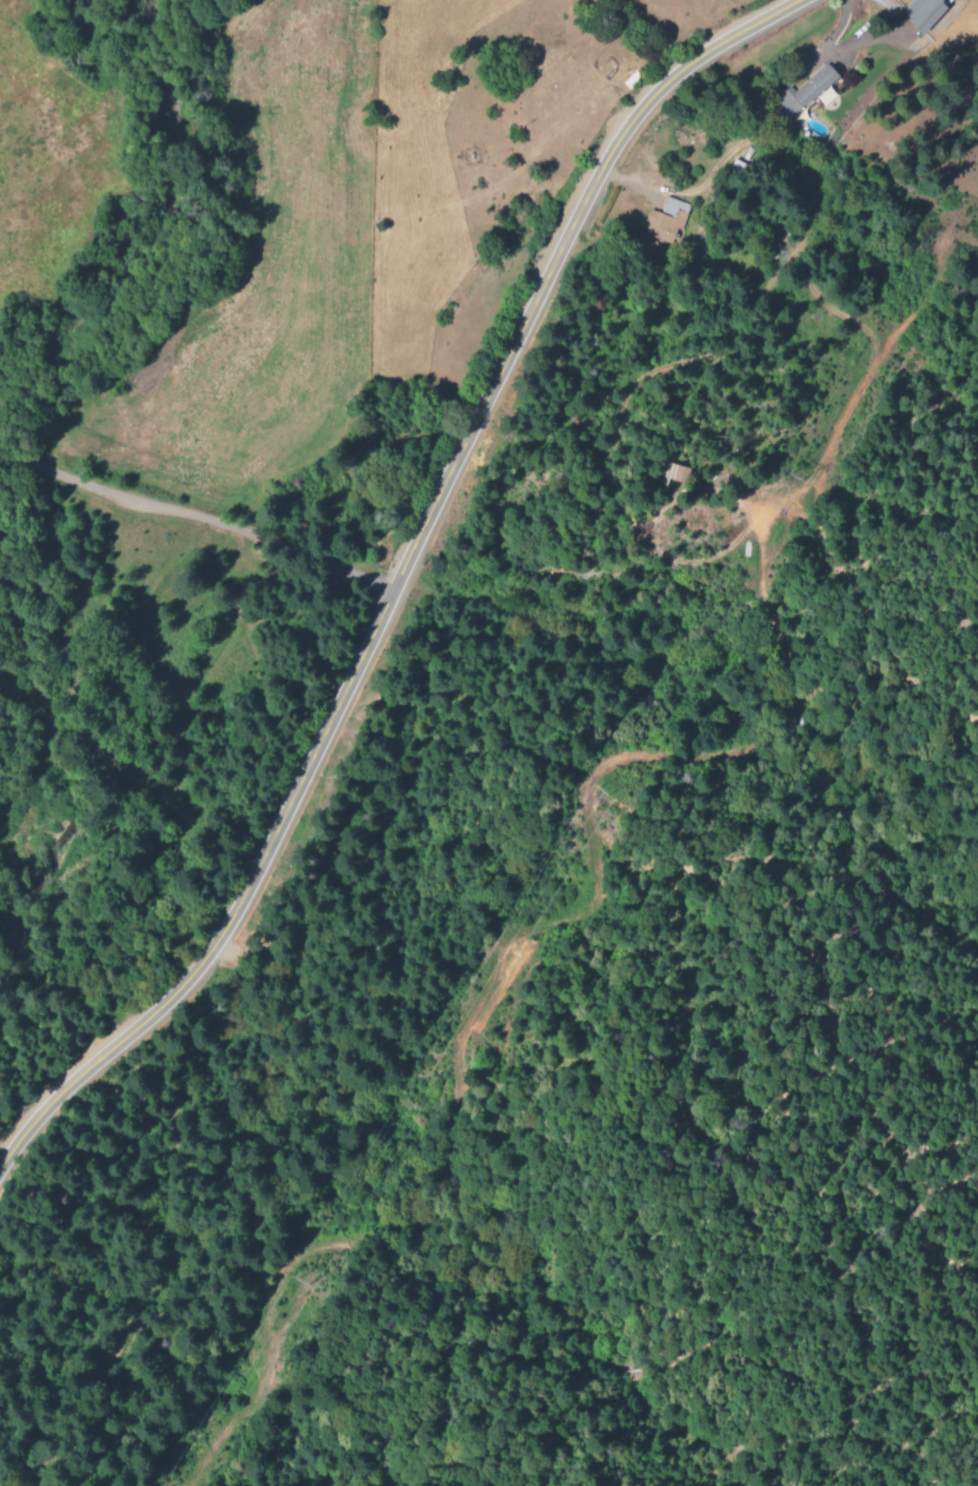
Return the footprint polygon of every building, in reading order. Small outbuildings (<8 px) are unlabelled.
[(896,14),(918,35),(950,0),(909,0),(896,14)] [(834,96),(826,87),(837,79),(826,66),(793,91),(789,86),(773,98),(782,109),(778,112),(785,121),(814,99),(820,107),(834,96)] [(640,234),(673,245),(687,204),(664,197),(658,213),(648,210),(640,234)]
